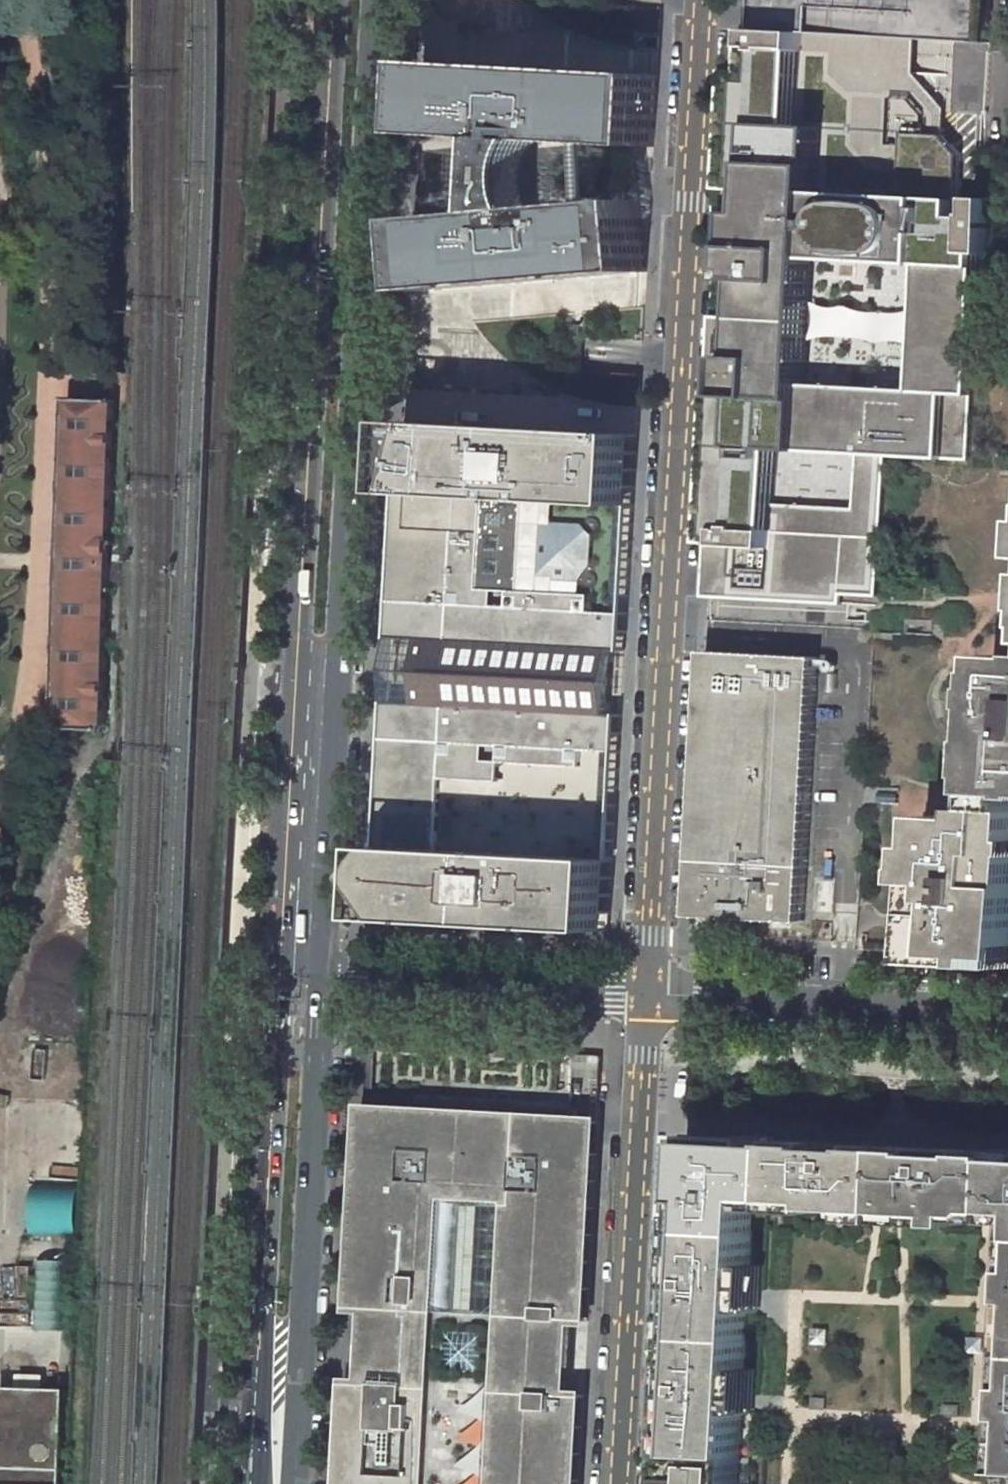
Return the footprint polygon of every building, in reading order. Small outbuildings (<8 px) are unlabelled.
[(882,36),(914,38),(989,42),(991,0),(757,0),(756,15),(755,30),(882,36)] [(751,191),(746,191),(755,30),(739,29),(717,438),(732,439),(746,215),(751,215),(751,191)] [(858,464),(856,509),(776,505),(779,449),(859,454),(886,455),(968,460),(976,324),(980,255),(983,198),(976,198),(976,201),(975,218),(958,217),(958,200),(960,155),(951,144),(927,143),(927,134),(937,134),(938,113),(933,107),(905,104),(907,70),(880,69),(882,36),(755,30),(746,191),(751,191),(751,215),(746,215),(732,439),(726,543),(726,553),(711,553),(708,596),(844,604),(845,594),(878,596),(885,465),(858,464)] [(944,109),(912,73),(914,38),(882,36),(880,69),(907,70),(905,104),(933,107),(938,113),(937,134),(927,134),(927,143),(951,144),(942,134),(944,109)] [(653,147),(657,75),(423,62),(418,132),(501,139),(500,157),(498,194),(497,212),(416,219),(420,292),(646,273),(641,201),(539,209),(536,203),(533,192),(532,179),(533,169),(538,149),(543,141),(653,147)] [(588,194),(640,189),(637,158),(584,156),(588,194)] [(980,255),(991,255),(994,199),(983,198),(980,255)] [(958,217),(975,218),(976,201),(958,200),(958,217)] [(976,324),(968,460),(1007,464),(1007,326),(976,324)] [(112,400),(67,398),(55,729),(101,730),(105,592),(107,541),(112,400)] [(637,434),(404,421),(398,500),(631,511),(637,434)] [(711,543),(726,543),(732,439),(717,438),(711,543)] [(886,463),(886,455),(859,454),(858,464),(885,465),(886,463)] [(631,511),(398,500),(397,527),(379,849),(615,864),(631,511)] [(878,609),(878,606),(850,604),(849,608),(849,620),(877,621),(878,609)] [(748,919),(803,922),(806,878),(818,658),(705,651),(691,916),(748,919)] [(989,809),(1007,810),(1007,656),(998,655),(997,672),(994,671),(994,688),(999,688),(998,708),(992,708),(990,757),(995,757),(994,777),(989,777),(988,793),(990,794),(989,809)] [(926,953),(1007,958),(1007,810),(989,809),(989,819),(976,818),(977,809),(936,806),(934,847),(924,847),(923,869),(933,869),(933,882),(930,882),(926,953)] [(615,864),(379,849),(376,918),(610,931),(615,864)] [(588,1321),(599,1120),(366,1107),(357,1256),(356,1276),(361,1277),(360,1305),(355,1305),(355,1308),(370,1308),(366,1382),(351,1381),(350,1385),(355,1384),(380,1386),(380,1404),(457,1409),(453,1483),(579,1483),(584,1394),(569,1393),(573,1320),(588,1321)] [(697,1136),(688,1135),(686,1163),(695,1164),(697,1136)] [(678,1453),(741,1456),(743,1413),(746,1368),(749,1312),(750,1292),(751,1265),(755,1209),(755,1198),(820,1201),(819,1208),(856,1210),(878,1211),(889,1212),(893,1147),(882,1146),(863,1145),(863,1151),(817,1148),(817,1142),(782,1140),(781,1146),(756,1145),(756,1139),(697,1136),(695,1164),(686,1163),(684,1199),(692,1199),(689,1261),(681,1261),(678,1311),(686,1312),(683,1366),(675,1366),(672,1421),(680,1421),(678,1453)] [(863,1151),(863,1145),(817,1142),(817,1148),(863,1151)] [(893,1147),(889,1212),(888,1221),(898,1222),(908,1222),(909,1213),(945,1215),(944,1224),(963,1226),(964,1220),(1007,1223),(1007,1159),(1003,1159),(1003,1153),(972,1151),(972,1157),(922,1154),(922,1148),(903,1147),(893,1147)] [(972,1151),(922,1148),(922,1154),(972,1157),(972,1151)] [(77,1233),(78,1187),(35,1186),(34,1232),(77,1233)] [(755,1198),(755,1209),(819,1212),(819,1208),(820,1201),(755,1198)] [(692,1199),(684,1199),(681,1261),(689,1261),(692,1199)] [(856,1210),(856,1220),(877,1221),(888,1221),(889,1212),(878,1211),(856,1210)] [(909,1213),(908,1222),(944,1224),(945,1215),(909,1213)] [(37,1260),(36,1327),(58,1327),(59,1261),(37,1260)] [(762,1266),(751,1265),(750,1292),(749,1312),(759,1312),(760,1294),(762,1266)] [(888,1280),(875,1280),(874,1293),(887,1294),(888,1280)] [(686,1312),(678,1311),(675,1366),(683,1366),(686,1312)] [(829,1329),(813,1328),(812,1345),(828,1345),(829,1329)] [(983,1337),(962,1337),(962,1355),(983,1356),(983,1337)] [(756,1369),(746,1368),(743,1413),(754,1413),(756,1369)] [(457,1409),(380,1404),(380,1386),(355,1384),(354,1413),(352,1413),(348,1483),(453,1483),(457,1409)] [(2,1389),(0,1428),(0,1483),(60,1483),(64,1391),(2,1389)] [(825,1398),(812,1397),(812,1409),(825,1410),(825,1398)] [(959,1403),(946,1403),(946,1415),(959,1415),(959,1403)] [(680,1421),(672,1421),(670,1452),(678,1453),(680,1421)] [(670,1452),(668,1483),(731,1483),(739,1483),(741,1456),(678,1453),(670,1452)]
